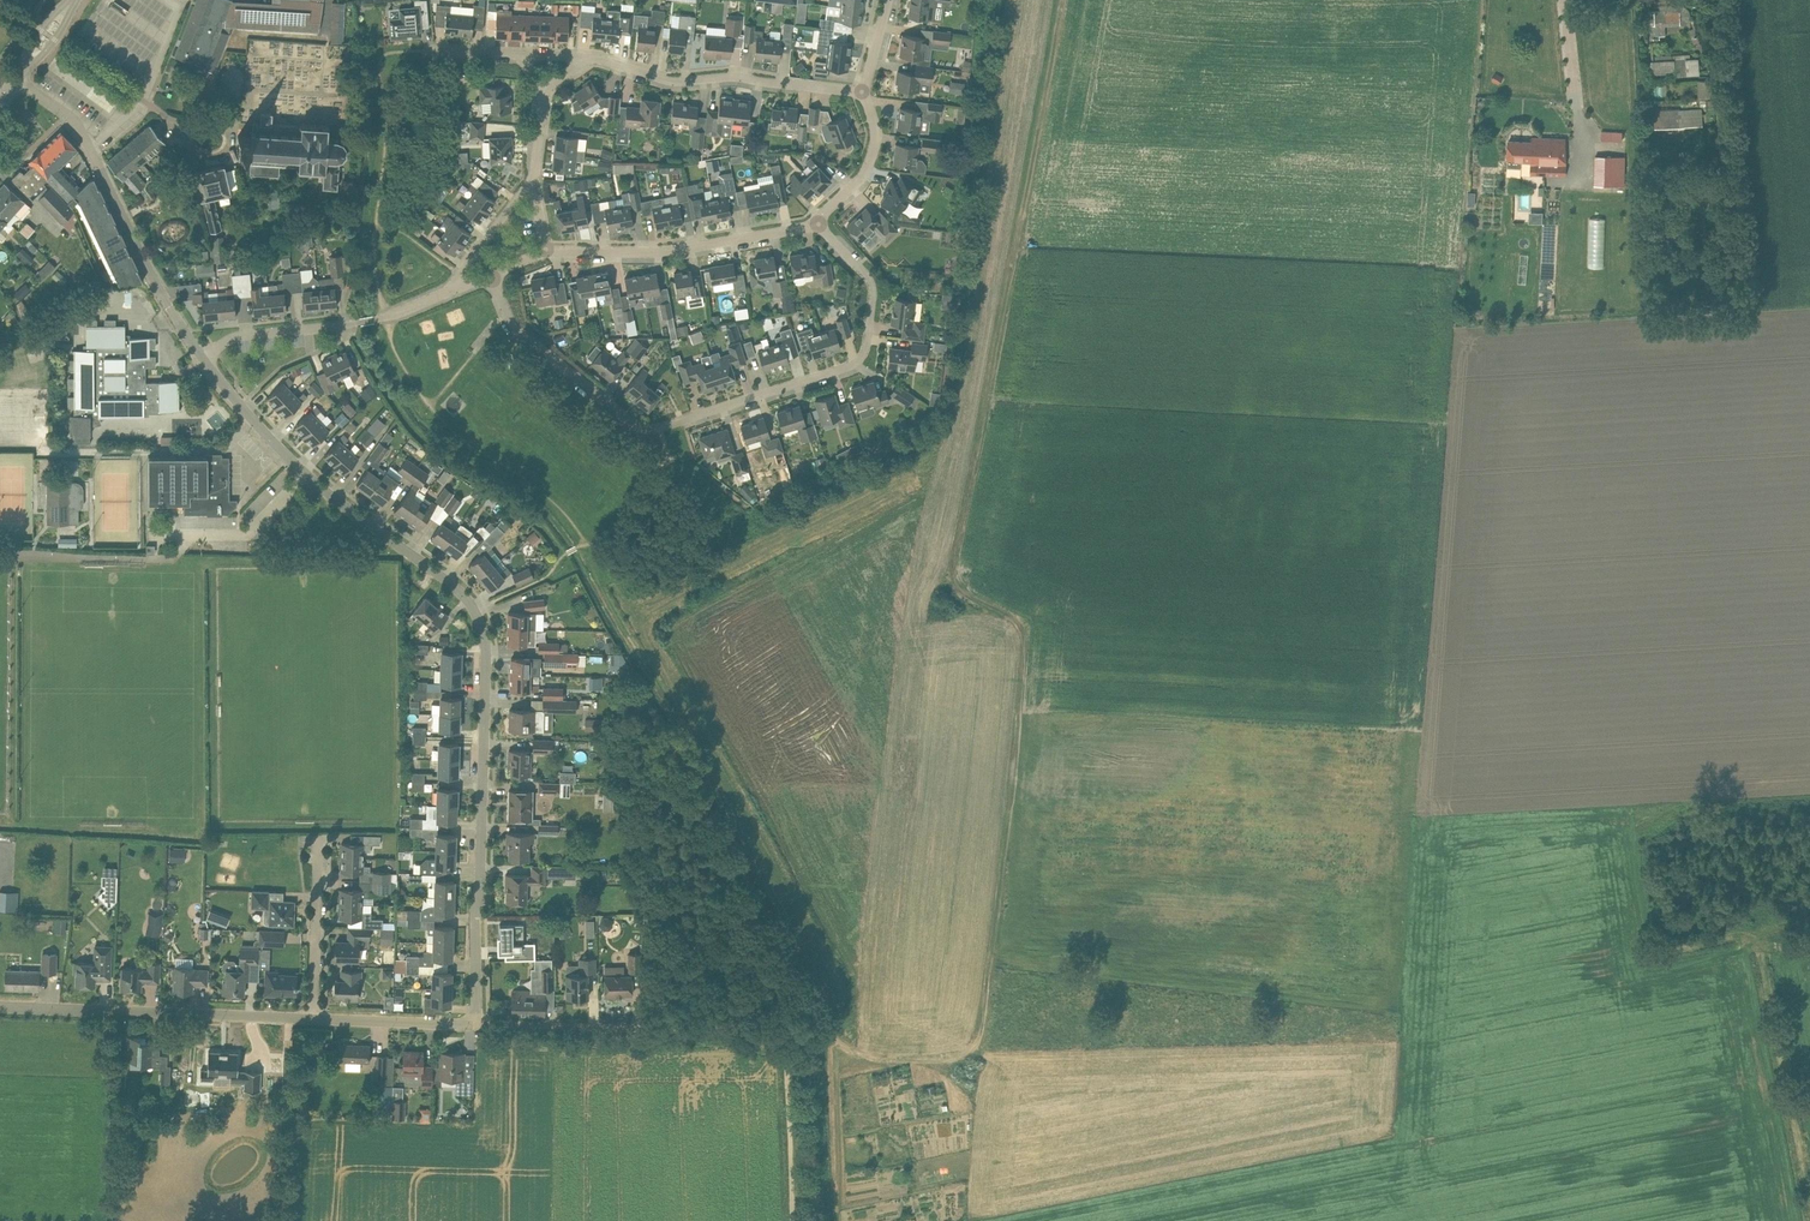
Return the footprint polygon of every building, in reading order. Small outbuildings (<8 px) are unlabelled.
[(176,56),(185,59),(186,57),(207,66),(206,68),(215,71),(230,33),(229,32),(232,26),(319,31),(324,0),(281,0),(281,4),(232,1),(232,0),(198,0),(176,56)] [(421,27),(429,27),(427,0),(414,0),(415,6),(399,7),(400,8),(401,17),(391,18),(390,18),(390,19),(392,37),(391,37),(391,38),(421,35),(422,35),(422,34),(421,27)] [(458,34),(472,35),(473,24),(476,24),(476,18),(484,19),(485,5),(485,0),(478,0),(478,4),(474,4),(474,7),(473,14),(460,12),(458,34)] [(830,5),(863,9),(864,0),(830,0),(830,5)] [(926,18),(926,19),(935,20),(937,0),(911,0),(909,16),(926,18)] [(344,43),(345,2),(332,2),(331,42),(344,43)] [(437,4),(436,14),(444,15),(443,22),(446,22),(445,33),(458,34),(460,12),(451,11),(452,5),(437,4)] [(608,8),(607,17),(605,40),(619,41),(620,30),(632,31),(634,7),(621,5),(621,10),(608,8)] [(819,28),(848,32),(852,32),(853,22),(861,24),(863,9),(830,5),(828,5),(826,18),(821,18),(819,28)] [(1648,5),(1648,14),(1650,14),(1650,26),(1653,26),(1653,40),(1661,40),(1661,36),(1666,36),(1666,26),(1681,26),(1684,25),(1688,23),(1690,20),(1691,15),(1689,11),(1687,7),(1684,6),(1681,5),(1648,5)] [(496,37),(511,38),(512,14),(512,10),(497,9),(496,37)] [(637,48),(654,50),(656,23),(664,23),(665,10),(652,9),(652,15),(648,15),(647,27),(639,26),(637,48)] [(591,39),(605,40),(607,17),(601,17),(601,12),(582,10),(580,26),(593,27),(591,39)] [(511,38),(525,38),(526,15),(512,14),(511,38)] [(670,27),(668,51),(683,53),(686,29),(694,30),(696,16),(680,14),(678,28),(670,27)] [(525,38),(539,39),(540,15),(526,15),(525,38)] [(539,39),(554,39),(555,16),(540,15),(539,39)] [(555,16),(554,39),(568,40),(569,16),(555,16)] [(726,33),(726,37),(706,35),(704,56),(715,57),(715,55),(730,56),(732,34),(740,34),(740,33),(741,19),(727,17),(726,33)] [(785,23),(783,36),(792,37),(793,23),(785,23)] [(754,59),(767,60),(769,38),(762,37),(763,30),(754,29),(755,24),(746,24),(744,40),(753,41),(753,40),(756,40),(754,59)] [(829,45),(828,53),(850,56),(852,42),(847,41),(848,32),(819,28),(817,43),(829,45)] [(932,42),(949,44),(951,32),(933,30),(932,42)] [(900,56),(912,57),(922,58),(923,49),(926,50),(928,38),(915,36),(903,34),(900,56)] [(769,38),(767,60),(779,62),(782,39),(769,38)] [(850,56),(828,53),(827,62),(815,60),(815,64),(813,76),(828,77),(829,68),(848,70),(850,56)] [(1654,60),(1651,60),(1652,74),(1674,73),(1674,77),(1700,75),(1699,57),(1690,58),(1690,54),(1654,55),(1654,60)] [(962,69),(970,71),(971,62),(965,60),(962,69)] [(797,74),(803,70),(798,64),(792,68),(797,74)] [(898,71),(897,83),(899,83),(898,88),(910,90),(919,91),(919,90),(929,92),(930,83),(931,83),(933,67),(923,65),(911,64),(916,65),(915,73),(898,71)] [(592,81),(575,92),(578,98),(572,102),(575,110),(585,107),(585,108),(597,100),(601,106),(608,106),(608,112),(619,113),(621,97),(609,96),(609,97),(602,96),(592,81)] [(954,82),(953,92),(963,93),(964,83),(954,82)] [(480,87),(481,99),(481,102),(492,101),(492,112),(499,111),(511,111),(510,94),(503,94),(503,86),(480,87)] [(707,116),(706,131),(705,134),(722,135),(724,120),(733,122),(736,98),(720,97),(718,117),(707,116)] [(618,129),(626,129),(626,125),(640,126),(640,125),(646,126),(649,124),(649,122),(658,123),(658,121),(660,100),(642,98),(641,107),(627,106),(626,118),(619,117),(618,129)] [(751,100),(736,98),(733,122),(742,123),(741,135),(758,137),(758,133),(759,121),(749,120),(751,100)] [(698,106),(684,104),(684,103),(674,101),(671,120),(696,123),(698,106)] [(901,129),(913,130),(919,131),(921,121),(924,118),(939,120),(940,113),(941,113),(942,104),(929,102),(928,111),(900,108),(898,125),(901,129)] [(456,104),(459,119),(468,117),(465,103),(456,104)] [(769,122),(769,130),(770,132),(778,133),(780,131),(781,127),(795,129),(796,124),(798,107),(782,106),(782,109),(773,108),(771,122),(769,122)] [(808,116),(808,122),(819,123),(820,108),(810,107),(809,113),(808,116)] [(1655,110),(1656,128),(1703,125),(1701,107),(1655,110)] [(957,111),(956,122),(964,123),(965,112),(957,111)] [(311,168),(311,171),(313,171),(313,168),(320,169),(319,179),(324,179),(323,186),(338,188),(339,161),(337,161),(337,158),(342,157),(343,159),(344,158),(343,156),(346,152),(348,153),(349,152),(347,151),(347,146),(349,146),(349,144),(346,145),(344,141),(345,139),(344,138),(343,140),(338,138),(338,135),(337,135),(336,138),(328,137),(329,135),(328,135),(328,126),(330,125),(329,123),(327,125),(316,124),(316,122),(314,121),(314,124),(304,123),(305,121),(303,121),(302,123),(300,123),(300,124),(272,123),(273,113),(261,112),(260,122),(253,122),(253,130),(252,130),(251,134),(251,136),(243,136),(242,135),(242,134),(240,134),(239,135),(238,135),(237,147),(239,148),(239,150),(241,150),(241,148),(250,148),(250,150),(250,155),(251,155),(250,173),(279,175),(280,165),(297,166),(297,167),(300,168),(299,170),(301,170),(301,168),(311,168)] [(706,131),(707,116),(707,115),(705,131),(693,130),(691,146),(704,148),(705,134),(706,131)] [(822,122),(822,128),(823,132),(822,132),(825,140),(828,141),(833,139),(836,147),(841,145),(842,150),(846,152),(852,149),(853,146),(852,141),(856,140),(852,129),(850,129),(845,117),(827,123),(822,122)] [(468,139),(483,140),(484,122),(470,121),(468,139)] [(798,133),(797,138),(806,139),(807,133),(807,126),(808,124),(799,123),(798,133)] [(108,161),(123,179),(124,178),(137,192),(145,185),(132,171),(166,142),(151,124),(108,161)] [(61,131),(29,161),(32,164),(47,178),(69,200),(75,194),(81,188),(74,179),(70,176),(60,166),(77,149),(78,149),(61,131)] [(557,135),(555,152),(585,155),(585,150),(587,138),(578,137),(557,135)] [(511,152),(513,152),(512,136),(500,137),(490,138),(491,163),(500,162),(512,162),(511,152)] [(1507,171),(1515,171),(1516,160),(1533,161),(1532,173),(1565,175),(1567,165),(1565,139),(1533,137),(1533,142),(1509,141),(1507,171)] [(922,150),(941,152),(942,140),(923,138),(922,150)] [(912,166),(911,171),(926,173),(927,164),(922,160),(917,159),(919,146),(908,145),(896,144),(894,163),(912,166)] [(585,155),(555,152),(553,169),(575,171),(576,160),(584,161),(585,155)] [(1626,185),(1626,155),(1595,155),(1595,185),(1626,185)] [(813,170),(802,181),(795,174),(790,178),(810,200),(816,193),(818,195),(824,189),(823,188),(832,179),(811,158),(806,162),(813,170)] [(718,159),(706,161),(708,171),(720,169),(718,159)] [(599,160),(598,169),(610,171),(611,162),(599,160)] [(460,163),(460,171),(470,171),(470,162),(460,163)] [(21,169),(13,177),(22,187),(34,198),(47,186),(43,181),(47,178),(32,164),(24,172),(21,169)] [(774,181),(759,184),(764,209),(772,207),(772,210),(780,209),(779,204),(787,203),(780,164),(770,166),(774,181)] [(222,228),(214,195),(231,191),(227,176),(224,165),(194,172),(197,183),(200,198),(203,198),(211,230),(222,228)] [(720,182),(711,184),(713,198),(717,220),(731,217),(730,208),(727,192),(736,191),(733,173),(719,175),(720,182)] [(886,194),(881,202),(895,211),(893,223),(921,227),(922,219),(905,209),(910,201),(914,203),(922,189),(912,182),(901,176),(897,183),(891,179),(883,193),(886,194)] [(75,194),(69,200),(73,204),(75,202),(78,199),(81,202),(81,203),(117,278),(120,284),(141,281),(143,281),(94,177),(93,178),(90,180),(81,188),(75,194)] [(588,179),(589,187),(596,185),(595,178),(588,179)] [(586,179),(579,180),(580,191),(588,189),(587,185),(586,179)] [(475,193),(473,195),(491,208),(496,201),(493,199),(498,191),(484,180),(479,188),(472,183),(469,188),(475,193)] [(750,214),(757,213),(756,210),(764,209),(759,184),(759,182),(744,185),(745,189),(736,191),(739,203),(747,201),(750,214)] [(5,183),(0,189),(0,214),(6,220),(24,200),(5,183)] [(696,183),(686,185),(689,200),(693,219),(702,217),(703,222),(717,220),(713,198),(705,199),(703,186),(697,188),(696,183)] [(664,197),(670,227),(683,224),(679,202),(689,200),(689,199),(686,185),(676,187),(677,194),(664,197)] [(39,198),(62,223),(75,211),(51,187),(39,198)] [(139,192),(146,200),(152,195),(144,187),(139,192)] [(617,206),(621,228),(634,226),(631,210),(642,208),(641,201),(639,191),(621,194),(624,205),(617,206)] [(439,192),(435,198),(441,202),(445,196),(439,192)] [(491,208),(473,195),(466,204),(460,199),(456,204),(480,222),(485,215),(487,217),(493,209),(491,208)] [(554,201),(560,230),(571,228),(572,230),(580,229),(580,227),(589,225),(583,196),(577,197),(579,207),(562,210),(560,200),(554,201)] [(656,229),(670,227),(664,197),(641,201),(642,208),(643,215),(653,213),(656,229)] [(605,208),(609,231),(621,228),(616,199),(609,200),(610,207),(605,208)] [(601,209),(599,201),(591,202),(593,210),(601,209)] [(422,212),(430,218),(434,214),(426,207),(422,212)] [(866,208),(847,226),(861,241),(863,239),(874,228),(884,239),(886,241),(898,230),(889,220),(883,225),(874,216),(866,208)] [(1530,221),(1543,222),(1543,211),(1530,210),(1530,221)] [(446,231),(465,246),(468,242),(466,241),(471,234),(448,216),(444,221),(450,226),(446,231)] [(20,229),(28,236),(35,229),(26,222),(20,229)] [(409,229),(418,236),(423,230),(414,223),(409,229)] [(433,247),(444,256),(449,250),(455,255),(460,248),(462,249),(465,246),(446,231),(441,237),(435,232),(431,237),(438,241),(433,247)] [(214,236),(216,261),(226,261),(223,235),(214,236)] [(314,239),(317,247),(324,244),(321,236),(314,239)] [(22,247),(16,254),(28,266),(34,259),(22,247)] [(801,253),(790,255),(795,282),(798,284),(803,284),(806,281),(804,274),(813,273),(814,277),(823,276),(824,283),(833,282),(830,263),(821,264),(821,266),(817,267),(814,254),(801,256),(801,253)] [(331,256),(333,275),(343,274),(341,255),(331,256)] [(756,270),(750,271),(753,287),(766,285),(765,282),(773,280),(775,295),(789,293),(787,278),(778,279),(774,256),(754,259),(756,270)] [(50,261),(41,270),(46,275),(55,266),(50,261)] [(709,267),(712,278),(712,283),(733,280),(735,293),(747,291),(744,273),(735,274),(733,263),(709,267)] [(674,273),(676,285),(678,294),(686,293),(689,307),(704,304),(704,301),(702,289),(694,290),(691,270),(674,273)] [(299,271),(292,272),(292,273),(293,279),(302,278),(301,271),(299,271)] [(592,274),(596,292),(605,291),(606,300),(613,298),(608,271),(592,274)] [(292,272),(282,273),(283,280),(293,279),(292,273),(292,272)] [(657,272),(641,275),(644,293),(654,292),(655,301),(662,299),(657,272)] [(250,273),(241,274),(241,277),(242,285),(251,284),(250,274),(250,273)] [(235,274),(232,275),(233,285),(242,285),(241,277),(241,274),(235,274)] [(577,280),(569,281),(575,314),(589,311),(588,303),(597,301),(592,274),(576,277),(577,280)] [(309,281),(302,281),(303,291),(305,309),(321,307),(318,280),(313,275),(309,281)] [(554,291),(556,303),(568,301),(564,281),(556,283),(554,275),(531,279),(534,295),(554,291)] [(644,293),(641,275),(625,278),(630,305),(637,304),(635,295),(644,293)] [(334,278),(318,280),(321,307),(337,306),(334,278)] [(25,282),(19,288),(26,294),(32,289),(25,282)] [(283,283),(268,285),(271,313),(287,311),(285,293),(284,283),(283,283)] [(268,285),(252,287),(253,296),(255,314),(271,313),(268,285)] [(835,300),(844,302),(846,290),(838,288),(835,300)] [(228,298),(218,299),(220,318),(236,316),(234,297),(234,289),(227,290),(227,291),(228,298)] [(202,292),(193,293),(193,298),(194,302),(202,301),(204,320),(220,318),(218,299),(209,300),(208,293),(208,291),(202,292)] [(613,299),(614,306),(622,305),(620,297),(613,299)] [(926,323),(913,321),(915,300),(908,300),(896,298),(895,309),(893,309),(892,323),(904,325),(904,327),(903,327),(902,337),(924,340),(926,323)] [(781,300),(783,313),(792,311),(789,299),(781,300)] [(659,302),(663,325),(674,323),(669,300),(659,302)] [(622,307),(626,326),(634,325),(630,305),(622,307)] [(735,309),(736,319),(749,317),(748,307),(735,309)] [(11,310),(4,318),(8,322),(15,314),(11,310)] [(839,326),(821,332),(828,353),(841,348),(837,336),(841,334),(842,337),(851,334),(846,317),(837,320),(839,326)] [(160,413),(160,409),(179,409),(179,381),(159,381),(159,382),(143,382),(143,377),(146,377),(146,366),(156,366),(156,356),(149,356),(149,347),(156,347),(156,337),(130,337),(130,339),(125,339),(125,323),(124,323),(124,325),(115,325),(115,319),(106,319),(106,325),(97,325),(97,319),(87,319),(87,344),(88,344),(88,350),(72,350),(75,350),(75,359),(68,359),(68,369),(75,369),(75,378),(69,378),(69,388),(75,388),(75,396),(69,396),(69,406),(74,406),(74,415),(70,415),(71,415),(71,433),(70,433),(70,434),(74,434),(74,441),(74,442),(91,442),(91,441),(90,441),(90,434),(91,434),(91,433),(91,425),(100,423),(100,416),(144,416),(144,419),(144,410),(149,410),(149,413),(160,413)] [(739,324),(741,331),(749,329),(747,321),(739,324)] [(828,353),(821,332),(814,334),(812,326),(797,331),(803,349),(811,347),(814,357),(828,353)] [(777,344),(771,346),(778,369),(785,366),(784,364),(790,362),(788,357),(799,353),(791,327),(780,330),(781,335),(775,337),(777,344)] [(692,343),(704,339),(701,329),(689,333),(692,343)] [(626,350),(639,360),(648,349),(636,338),(626,350)] [(756,354),(751,340),(744,342),(748,356),(756,354)] [(718,350),(710,353),(715,371),(720,387),(724,386),(723,384),(736,380),(731,365),(735,363),(736,366),(746,362),(739,341),(729,345),(732,353),(719,357),(718,350)] [(778,369),(771,346),(764,348),(761,341),(755,343),(757,351),(758,351),(764,371),(770,369),(771,371),(778,369)] [(889,367),(914,370),(915,358),(925,360),(927,344),(912,342),(911,351),(891,349),(889,367)] [(935,342),(934,349),(946,350),(947,343),(935,342)] [(600,371),(611,380),(624,364),(623,363),(630,355),(624,350),(617,359),(604,348),(603,349),(596,344),(587,356),(593,361),(592,363),(601,370),(600,371)] [(337,352),(333,354),(343,376),(350,373),(353,380),(358,378),(346,351),(338,354),(337,352)] [(715,371),(710,353),(702,355),(704,362),(691,366),(690,360),(679,364),(682,370),(682,371),(685,382),(696,378),(695,376),(699,375),(704,390),(717,386),(717,388),(720,387),(715,371)] [(343,376),(333,354),(329,356),(330,358),(322,362),(331,382),(334,389),(340,386),(337,379),(343,376)] [(304,373),(311,370),(308,363),(301,367),(304,373)] [(637,364),(633,369),(637,372),(641,367),(637,364)] [(291,370),(293,377),(301,374),(299,367),(291,370)] [(632,396),(630,398),(637,403),(638,401),(648,409),(667,385),(661,381),(655,390),(642,379),(648,371),(643,367),(625,390),(632,396)] [(272,405),(276,409),(297,388),(293,382),(294,381),(290,377),(268,397),(274,404),(272,405)] [(852,388),(858,408),(874,403),(875,406),(889,401),(886,390),(878,393),(874,381),(852,388)] [(307,389),(316,397),(322,391),(314,382),(307,389)] [(331,382),(322,386),(325,391),(327,393),(328,393),(329,395),(333,393),(332,391),(335,390),(334,389),(331,382)] [(892,393),(909,404),(915,395),(898,384),(892,393)] [(358,393),(364,402),(375,395),(368,386),(358,393)] [(297,388),(276,409),(279,412),(280,410),(286,417),(308,396),(304,392),(302,393),(297,388)] [(822,422),(837,417),(841,426),(854,422),(848,402),(838,405),(834,394),(815,400),(822,422)] [(348,402),(343,407),(350,415),(356,410),(348,402)] [(783,430),(798,426),(803,441),(818,436),(814,423),(806,426),(800,405),(777,412),(783,430)] [(317,406),(295,426),(301,432),(300,434),(303,437),(320,421),(326,415),(317,406)] [(343,411),(335,419),(342,426),(350,419),(343,411)] [(378,416),(367,428),(376,435),(379,432),(386,424),(378,416)] [(762,442),(766,456),(783,450),(778,437),(770,439),(769,435),(770,434),(764,417),(750,421),(751,422),(741,425),(747,442),(761,437),(762,442)] [(320,421),(303,437),(306,441),(308,439),(314,445),(335,425),(331,421),(325,426),(320,421)] [(343,428),(350,435),(357,428),(350,421),(343,428)] [(365,431),(359,438),(367,445),(376,435),(367,428),(365,431)] [(706,456),(716,453),(717,457),(731,453),(737,474),(748,470),(742,452),(735,454),(727,429),(700,437),(706,456)] [(386,432),(381,439),(387,444),(392,437),(386,432)] [(329,464),(333,467),(349,449),(344,444),(349,438),(344,434),(325,456),(331,462),(329,464)] [(387,444),(381,439),(370,454),(380,461),(389,448),(386,446),(387,444)] [(349,449),(333,467),(336,470),(338,468),(344,474),(364,452),(360,448),(354,453),(349,449)] [(149,454),(150,503),(184,502),(184,514),(229,513),(235,507),(230,502),(230,456),(222,457),(222,453),(149,454)] [(815,459),(818,467),(826,465),(823,456),(815,459)] [(398,470),(409,478),(418,466),(407,458),(398,470)] [(386,471),(373,461),(357,484),(370,493),(386,471)] [(418,466),(409,478),(415,482),(420,486),(429,474),(418,466)] [(386,471),(370,493),(383,503),(399,480),(386,471)] [(415,482),(394,511),(400,515),(401,513),(409,518),(420,503),(420,502),(420,501),(424,496),(425,494),(421,490),(417,490),(420,486),(415,482)] [(48,486),(48,523),(79,523),(79,486),(48,486)] [(436,500),(445,506),(453,494),(454,493),(446,486),(436,500)] [(429,488),(426,495),(436,500),(439,494),(429,488)] [(470,495),(478,501),(483,493),(475,488),(470,495)] [(444,507),(452,514),(462,500),(453,494),(445,506),(444,507)] [(420,503),(409,518),(415,523),(414,525),(419,529),(437,505),(434,503),(435,502),(432,499),(431,501),(424,496),(420,501),(420,502),(420,503)] [(431,537),(444,547),(455,531),(448,526),(453,519),(447,515),(431,537)] [(502,518),(484,538),(492,545),(510,526),(502,518)] [(455,531),(444,547),(457,556),(466,544),(473,551),(496,526),(490,521),(485,526),(482,523),(475,530),(474,529),(472,531),(461,523),(455,531)] [(527,539),(532,546),(540,539),(534,533),(527,539)] [(60,547),(71,547),(71,538),(60,538),(60,547)] [(491,547),(469,565),(480,577),(495,565),(501,559),(491,547)] [(495,565),(480,577),(490,590),(511,572),(507,567),(501,572),(495,565)] [(510,574),(515,585),(532,577),(527,566),(510,574)] [(426,596),(407,619),(412,623),(418,615),(431,625),(425,634),(430,638),(449,615),(442,609),(443,608),(437,602),(435,604),(426,596)] [(525,600),(526,610),(545,608),(544,598),(525,600)] [(544,613),(509,612),(508,628),(544,629),(544,613)] [(536,629),(508,628),(508,644),(536,645),(536,629)] [(439,636),(439,644),(449,644),(449,636),(439,636)] [(604,642),(606,652),(614,651),(612,641),(604,642)] [(539,652),(540,652),(560,652),(560,642),(539,642),(539,652)] [(416,653),(428,653),(429,644),(416,644),(416,653)] [(442,651),(442,668),(461,668),(461,652),(442,651)] [(545,665),(578,666),(578,653),(545,652),(545,665)] [(610,653),(610,664),(620,664),(619,668),(619,676),(635,677),(622,654),(610,653)] [(512,658),(511,674),(530,674),(539,674),(540,658),(512,658)] [(461,668),(442,668),(442,684),(460,684),(461,668)] [(530,674),(511,674),(511,690),(539,691),(539,684),(530,684),(530,674)] [(589,690),(604,689),(603,676),(589,677),(589,690)] [(415,681),(415,690),(427,690),(428,681),(415,681)] [(544,697),(563,698),(563,688),(544,687),(544,697)] [(427,690),(415,690),(415,699),(426,699),(427,690)] [(432,704),(432,713),(433,713),(441,713),(460,714),(460,697),(452,697),(451,697),(441,697),(441,698),(441,704),(432,704)] [(543,711),(544,711),(568,711),(568,710),(576,710),(576,698),(569,699),(569,700),(544,699),(543,710),(543,711)] [(410,700),(410,711),(420,712),(420,700),(410,700)] [(543,710),(510,709),(510,729),(520,729),(520,734),(533,734),(533,730),(544,730),(544,711),(543,711),(543,710)] [(433,713),(433,729),(459,730),(460,714),(441,713),(433,713)] [(585,729),(603,729),(603,718),(585,717),(585,729)] [(413,726),(413,736),(426,736),(426,727),(413,726)] [(426,736),(413,736),(413,745),(425,745),(426,736)] [(532,751),(553,751),(553,737),(532,737),(532,751)] [(440,743),(439,759),(458,759),(459,743),(440,743)] [(512,774),(527,775),(528,760),(531,760),(531,751),(509,750),(509,766),(512,766),(512,774)] [(458,759),(439,759),(439,775),(458,776),(458,759)] [(412,772),(412,781),(425,781),(425,772),(412,772)] [(425,781),(412,781),(412,790),(424,790),(425,781)] [(539,791),(561,792),(561,782),(539,781),(539,791)] [(439,788),(438,804),(457,805),(457,789),(439,788)] [(509,818),(532,818),(533,790),(509,790),(509,818)] [(613,792),(603,792),(603,809),(613,809),(613,792)] [(457,805),(438,804),(438,821),(456,821),(457,805)] [(411,826),(423,827),(424,818),(411,818),(411,826)] [(539,833),(558,834),(559,824),(539,824),(539,833)] [(411,826),(410,835),(423,836),(423,827),(411,826)] [(509,858),(529,858),(529,841),(534,842),(534,830),(510,830),(510,839),(507,839),(507,848),(510,848),(509,858)] [(456,835),(437,834),(437,850),(456,851),(456,835)] [(342,855),(341,857),(364,858),(364,851),(369,851),(369,844),(379,845),(379,836),(363,835),(363,843),(342,843),(342,848),(341,847),(340,855),(342,855)] [(170,848),(169,860),(177,861),(178,849),(170,848)] [(420,864),(420,873),(422,873),(446,873),(447,867),(455,867),(456,851),(437,850),(437,859),(426,858),(420,864)] [(364,858),(341,857),(341,859),(340,859),(340,867),(341,867),(341,871),(364,872),(370,872),(370,865),(364,865),(364,858)] [(507,902),(527,902),(528,883),(545,883),(546,866),(532,865),(532,875),(506,874),(506,886),(507,886),(507,902)] [(547,867),(547,877),(556,877),(557,868),(547,867)] [(372,870),(372,881),(389,882),(390,871),(372,870)] [(422,873),(420,873),(409,872),(409,878),(409,881),(422,882),(422,880),(422,873)] [(422,873),(422,880),(432,881),(432,886),(436,886),(435,896),(454,897),(455,880),(446,880),(446,873),(422,873)] [(102,892),(110,902),(117,897),(118,876),(110,876),(110,885),(102,892)] [(389,882),(372,881),(371,890),(389,891),(389,882)] [(340,901),(340,903),(363,904),(363,897),(370,897),(370,890),(363,890),(341,889),(340,894),(339,894),(339,901),(340,901)] [(18,911),(19,891),(0,890),(0,910),(18,911)] [(293,901),(269,900),(270,891),(258,890),(252,890),(252,907),(264,907),(264,921),(266,924),(294,925),(295,903),(293,901)] [(454,897),(435,896),(435,903),(421,910),(408,909),(408,918),(415,918),(421,919),(443,919),(443,913),(454,913),(454,897)] [(339,906),(339,913),(340,913),(340,918),(362,918),(362,927),(383,928),(383,918),(372,918),(372,912),(372,904),(363,904),(340,903),(340,906),(339,906)] [(408,909),(396,909),(396,918),(398,918),(408,918),(408,909)] [(149,910),(149,921),(156,923),(152,934),(159,936),(162,925),(163,911),(149,910)] [(421,919),(415,918),(408,918),(408,925),(408,927),(420,927),(421,919)] [(601,921),(601,926),(604,929),(609,929),(612,926),(612,921),(609,918),(604,918),(601,921)] [(57,919),(56,932),(65,933),(66,920),(57,919)] [(594,935),(594,920),(586,919),(585,935),(594,935)] [(564,921),(555,924),(558,933),(567,930),(564,921)] [(522,924),(501,924),(502,950),(506,950),(507,960),(535,959),(535,943),(522,943),(522,924)] [(453,926),(429,926),(428,933),(434,934),(434,942),(453,943),(453,926)] [(200,937),(211,938),(211,928),(200,928),(200,937)] [(336,959),(359,960),(359,946),(369,946),(370,928),(361,928),(349,928),(348,941),(337,940),(336,959)] [(381,928),(380,936),(394,936),(394,929),(381,928)] [(285,930),(260,930),(260,933),(260,941),(260,945),(284,946),(285,930)] [(167,938),(171,941),(174,939),(175,933),(171,931),(167,933),(167,938)] [(550,934),(537,934),(537,945),(550,944),(550,934)] [(407,959),(401,959),(401,964),(407,964),(419,965),(434,965),(434,958),(452,959),(453,943),(434,942),(434,951),(424,950),(424,956),(407,955),(407,959)] [(75,962),(75,973),(77,973),(77,985),(95,985),(95,979),(110,979),(111,946),(99,945),(99,957),(94,957),(94,963),(75,962)] [(223,981),(223,993),(240,993),(241,993),(245,994),(245,990),(245,980),(258,981),(259,968),(259,960),(260,948),(241,947),(241,962),(241,963),(237,963),(234,960),(227,959),(223,963),(223,969),(226,972),(226,981),(223,981)] [(259,960),(259,968),(269,968),(270,948),(260,948),(259,960)] [(57,953),(43,953),(43,972),(56,972),(57,953)] [(629,954),(630,972),(641,971),(641,954),(629,954)] [(588,972),(597,971),(597,958),(580,958),(580,974),(566,975),(567,997),(589,997),(588,972)] [(160,970),(160,962),(149,962),(149,970),(142,969),(122,968),(122,988),(141,989),(141,980),(148,980),(148,981),(159,982),(160,970)] [(419,965),(407,964),(406,973),(419,973),(419,965)] [(172,978),(174,978),(174,991),(187,991),(187,988),(193,988),(193,984),(208,985),(208,973),(208,969),(194,969),(194,967),(175,967),(175,969),(173,969),(172,978)] [(554,968),(533,968),(533,983),(541,983),(541,989),(554,989),(554,968)] [(383,977),(391,977),(391,969),(383,969),(383,977)] [(6,988),(39,989),(38,971),(7,970),(6,988)] [(344,999),(358,999),(358,989),(361,989),(361,971),(342,970),(342,980),(337,980),(337,985),(335,985),(335,996),(344,996),(344,999)] [(265,994),(277,995),(277,993),(296,994),(297,974),(278,973),(278,971),(266,971),(265,994)] [(433,972),(433,988),(452,988),(452,972),(433,972)] [(620,994),(633,994),(632,974),(605,975),(606,996),(620,996),(620,994)] [(432,997),(424,996),(424,1012),(433,1012),(433,1004),(451,1005),(452,988),(433,988),(432,997)] [(538,990),(513,989),(512,1012),(544,1013),(545,992),(538,992),(538,990)] [(395,991),(395,999),(403,999),(404,991),(395,991)] [(146,1042),(146,1038),(129,1037),(128,1061),(141,1062),(141,1065),(167,1067),(168,1055),(160,1055),(161,1042),(146,1042)] [(370,1045),(339,1043),(338,1061),(346,1061),(346,1069),(361,1070),(361,1062),(369,1062),(370,1045)] [(239,1052),(209,1050),(208,1069),(201,1069),(201,1079),(214,1079),(214,1075),(231,1075),(231,1082),(245,1083),(244,1089),(261,1090),(261,1070),(238,1070),(239,1052)] [(404,1069),(403,1077),(405,1077),(405,1083),(422,1083),(422,1086),(433,1086),(433,1066),(423,1066),(423,1051),(404,1050),(404,1056),(404,1069)] [(456,1094),(473,1095),(474,1068),(464,1068),(464,1052),(441,1052),(440,1078),(457,1079),(456,1094)] [(388,1054),(377,1054),(375,1085),(394,1086),(395,1057),(388,1057),(388,1054)] [(162,1072),(161,1083),(170,1083),(171,1072),(162,1072)] [(393,1100),(392,1117),(405,1118),(405,1106),(399,1106),(399,1100),(393,1100)]
